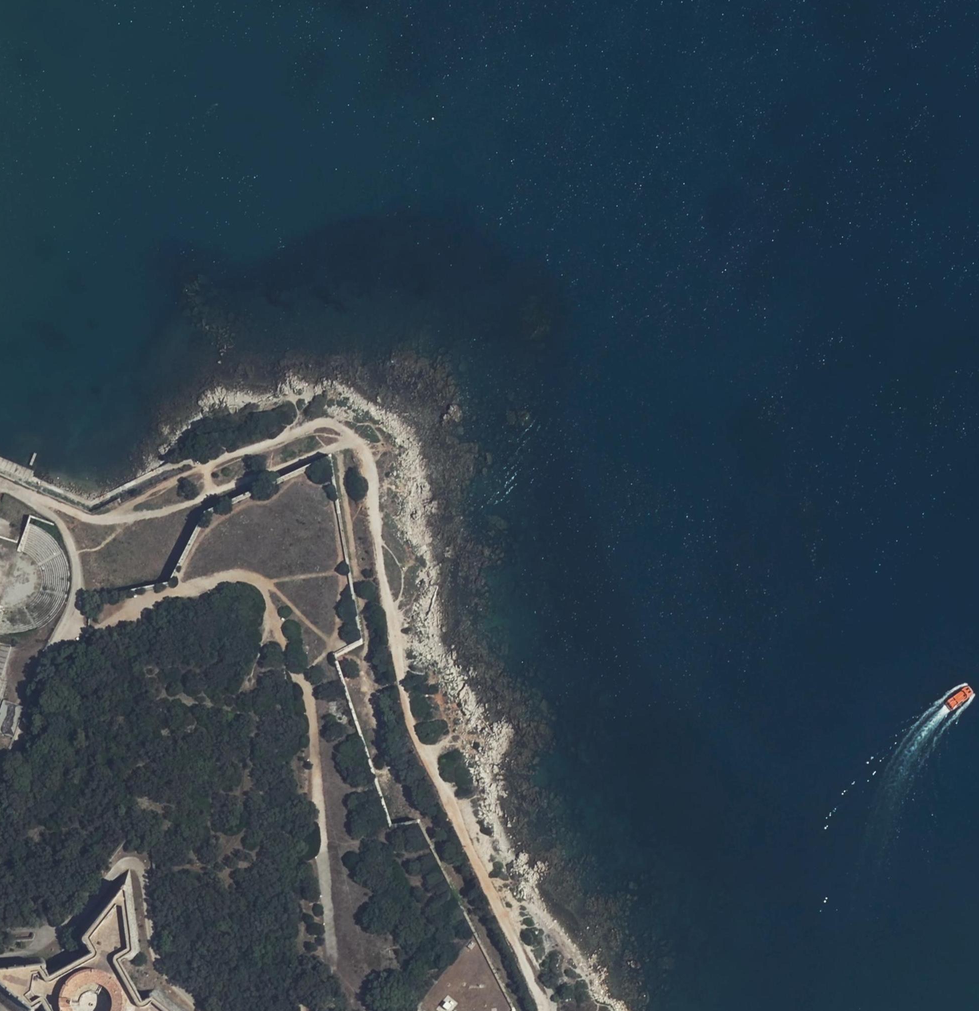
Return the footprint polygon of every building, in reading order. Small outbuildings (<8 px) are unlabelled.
[(157,991),(153,990),(149,991),(145,993),(127,963),(135,960),(140,957),(141,953),(128,868),(75,931),(73,935),(74,940),(80,950),(49,967),(47,963),(45,958),(38,958),(0,963),(0,970),(39,965),(40,965),(41,965),(42,965),(42,966),(43,966),(42,966),(42,967),(42,968),(46,975),(88,952),(83,943),(82,943),(81,942),(80,941),(80,940),(80,939),(80,938),(81,937),(82,935),(82,934),(84,933),(123,884),(131,947),(131,949),(131,950),(131,952),(131,953),(130,954),(129,954),(129,955),(128,955),(117,961),(143,1003),(150,999),(149,999),(149,998),(149,997),(150,997),(151,998),(152,998),(168,1010),(182,1010),(157,991)] [(112,977),(104,973),(95,971),(87,971),(76,976),(66,985),(61,997),(61,1005),(62,1010),(74,1010),(73,1009),(72,1003),(74,995),(77,990),(82,985),(86,983),(90,982),(95,982),(100,983),(105,985),(109,989),(112,993),(114,999),(114,1006),(112,1010),(125,1010),(125,1009),(125,998),(122,988),(117,981),(112,977)] [(16,1010),(28,1010),(0,989),(0,999),(16,1010)] [(448,999),(441,1008),(445,1010),(447,1010),(453,1004),(448,999)]
